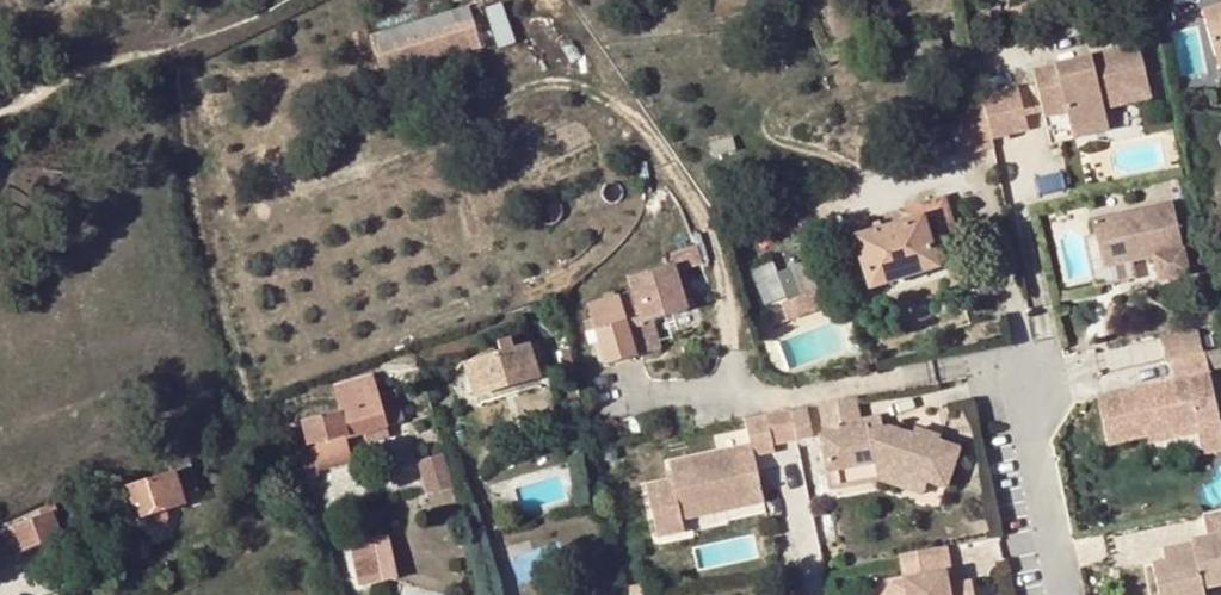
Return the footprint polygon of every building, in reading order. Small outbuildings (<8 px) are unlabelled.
[(370,27),(380,69),(479,46),(469,4),(370,27)] [(1200,13),(1214,56),(1220,54),(1220,7),(1200,13)] [(1140,51),(1033,73),(1042,115),(1066,111),(1071,135),(1105,129),(1101,106),(1148,97),(1140,51)] [(1015,91),(976,99),(978,105),(986,141),(1023,135),(1015,91)] [(1105,129),(1071,135),(1072,144),(1116,136),(1112,112),(1149,105),(1148,97),(1101,106),(1105,129)] [(978,105),(949,121),(964,154),(988,149),(986,141),(978,105)] [(964,154),(949,121),(948,121),(954,156),(964,154)] [(904,209),(906,216),(933,209),(949,264),(971,258),(952,195),(904,209)] [(1170,205),(1090,223),(1101,271),(1149,261),(1181,255),(1170,205)] [(906,216),(855,230),(859,240),(856,241),(870,288),(949,264),(933,209),(906,216)] [(665,258),(668,269),(673,268),(675,274),(700,267),(695,250),(665,258)] [(750,268),(763,305),(805,290),(793,254),(750,268)] [(1181,255),(1149,261),(1155,286),(1186,280),(1181,255)] [(590,308),(595,321),(598,334),(608,366),(637,358),(627,322),(644,316),(646,323),(685,311),(675,274),(673,268),(668,269),(633,280),(637,294),(590,308)] [(1061,288),(1053,290),(1055,300),(1063,298),(1061,288)] [(827,308),(821,291),(787,303),(793,321),(827,308)] [(654,353),(646,323),(644,316),(627,322),(637,358),(654,353)] [(598,334),(595,321),(585,324),(589,337),(598,334)] [(1159,341),(1162,353),(1201,345),(1197,332),(1159,341)] [(1115,345),(1120,370),(1162,361),(1156,335),(1115,345)] [(505,353),(469,364),(478,395),(537,377),(525,336),(502,343),(505,353)] [(1201,345),(1162,353),(1164,360),(1168,359),(1202,353),(1201,345)] [(1168,359),(1173,383),(1190,379),(1208,375),(1204,352),(1202,353),(1168,359)] [(573,366),(563,368),(566,382),(576,380),(573,366)] [(1208,375),(1190,379),(1194,401),(1214,398),(1208,375)] [(303,424),(309,447),(364,434),(367,442),(390,435),(388,427),(403,422),(392,392),(378,397),(372,377),(335,390),(342,413),(303,424)] [(1147,438),(1198,428),(1199,435),(1203,455),(1220,451),(1220,431),(1214,398),(1194,401),(1190,379),(1173,383),(1096,400),(1107,447),(1147,438)] [(853,400),(819,407),(825,438),(821,439),(828,473),(873,463),(875,470),(926,487),(927,482),(945,488),(957,450),(936,443),(937,439),(910,430),(908,438),(886,432),(882,433),(868,436),(866,430),(860,431),(858,422),(853,400)] [(810,439),(803,410),(788,413),(794,443),(810,439)] [(766,417),(744,421),(749,448),(671,466),(674,485),(647,491),(658,541),(688,536),(684,522),(682,513),(725,504),(728,513),(765,505),(756,460),(774,456),(766,417)] [(879,418),(858,422),(860,431),(866,430),(868,436),(882,433),(879,418)] [(1198,428),(1147,438),(1148,446),(1199,435),(1198,428)] [(259,436),(244,441),(247,447),(261,444),(259,436)] [(319,477),(309,447),(293,451),(303,482),(319,477)] [(187,458),(169,464),(173,476),(120,493),(130,522),(148,517),(151,528),(168,522),(165,511),(183,506),(180,498),(199,492),(187,458)] [(434,463),(422,468),(430,492),(439,488),(436,481),(439,481),(434,463)] [(873,463),(828,473),(831,492),(878,482),(940,502),(945,488),(927,482),(926,487),(875,470),(873,463)] [(684,522),(728,513),(725,504),(682,513),(684,522)] [(1201,515),(1206,537),(1189,541),(1190,547),(1192,557),(1165,564),(1149,567),(1156,594),(1216,594),(1220,594),(1220,511),(1201,515)] [(0,533),(0,562),(25,552),(62,539),(52,515),(14,527),(0,533)] [(368,543),(349,550),(361,588),(381,582),(368,543)] [(1192,557),(1190,547),(1162,553),(1165,564),(1192,557)] [(898,557),(906,594),(977,594),(975,582),(950,588),(948,575),(953,574),(948,549),(898,557)]
